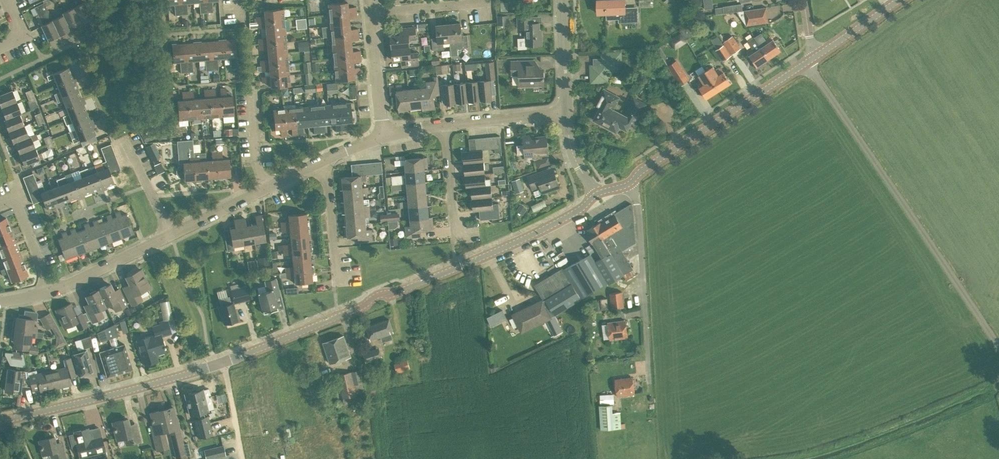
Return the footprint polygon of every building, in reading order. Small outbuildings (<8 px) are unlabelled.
[(181,15),(180,0),(167,0),(168,5),(174,5),(175,15),(181,15)] [(193,3),(193,0),(180,0),(181,15),(188,14),(187,4),(193,3)] [(207,13),(206,0),(193,0),(193,3),(199,2),(200,13),(207,13)] [(207,13),(213,12),(212,1),(219,1),(219,0),(206,0),(207,13)] [(624,0),(598,0),(598,13),(606,13),(606,20),(618,19),(619,23),(639,22),(638,7),(624,7),(624,0)] [(74,8),(81,23),(93,17),(85,2),(74,8)] [(328,15),(356,12),(356,7),(348,8),(347,2),(328,4),(329,12),(327,13),(328,15)] [(52,20),(46,6),(44,3),(34,7),(43,24),(40,26),(48,41),(59,35),(52,20)] [(743,10),(742,3),(722,6),(723,13),(736,11),(744,23),(746,25),(768,22),(767,7),(743,10)] [(70,28),(81,23),(74,8),(63,13),(70,28)] [(284,20),(286,20),(285,18),(284,18),(283,8),(264,10),(264,16),(256,17),(257,22),(284,20)] [(330,26),(349,24),(349,18),(357,18),(356,12),(328,15),(328,17),(329,18),(330,26)] [(71,30),(70,28),(63,13),(62,13),(63,15),(52,20),(59,35),(71,30)] [(545,15),(545,24),(554,23),(554,14),(545,15)] [(498,25),(508,24),(508,15),(498,16),(498,25)] [(532,23),(532,16),(517,17),(517,29),(525,29),(525,37),(518,38),(518,49),(527,49),(527,45),(542,45),(542,36),(540,36),(539,23),(532,23)] [(266,32),(285,31),(284,22),(286,22),(286,20),(284,20),(257,22),(257,28),(265,27),(266,32)] [(448,24),(450,42),(450,46),(451,56),(458,56),(458,48),(468,47),(467,35),(461,35),(460,23),(448,24)] [(330,37),(358,34),(358,29),(350,30),(349,24),(330,26),(331,34),(329,35),(330,37)] [(438,37),(431,38),(433,51),(444,50),(444,46),(450,46),(450,42),(448,24),(436,25),(438,37)] [(684,35),(691,31),(688,26),(681,31),(684,35)] [(392,49),(409,47),(408,40),(416,39),(415,27),(403,28),(404,35),(391,36),(392,49)] [(761,47),(769,58),(781,50),(774,39),(777,37),(771,28),(755,39),(761,47)] [(313,39),(325,37),(324,29),(312,31),(313,39)] [(479,41),(497,40),(497,29),(478,29),(479,41)] [(259,44),(288,42),(287,40),(286,40),(285,31),(266,32),(266,38),(258,39),(259,44)] [(677,43),(684,38),(681,33),(673,38),(677,43)] [(725,40),(721,33),(718,35),(731,55),(741,48),(732,35),(725,40)] [(332,48),(351,46),(351,40),(359,40),(358,34),(330,37),(330,39),(331,40),(332,48)] [(723,61),(731,56),(718,36),(715,38),(717,41),(713,44),(716,49),(715,50),(723,61)] [(769,58),(761,47),(755,39),(754,36),(747,41),(751,47),(746,51),(749,56),(756,67),(769,58)] [(222,40),(224,59),(230,58),(231,69),(237,68),(235,39),(222,40)] [(218,59),(224,59),(222,40),(210,41),(212,70),(218,70),(218,59)] [(206,71),(212,70),(210,41),(197,43),(198,61),(205,60),(206,71)] [(309,50),(308,41),(298,42),(299,51),(309,50)] [(268,54),(287,53),(286,44),(288,44),(288,42),(259,44),(259,50),(267,49),(268,54)] [(193,61),(198,61),(197,43),(184,44),(187,73),(193,72),(193,61)] [(181,73),(187,73),(184,44),(172,45),(173,63),(180,62),(181,73)] [(332,59),(361,56),(360,51),(352,51),(351,46),(332,48),(333,56),(332,57),(332,59)] [(409,47),(392,49),(393,60),(402,59),(403,67),(420,66),(419,52),(410,53),(409,47)] [(591,82),(608,81),(607,72),(622,71),(621,52),(602,53),(602,59),(594,59),(594,65),(590,65),(591,82)] [(261,66),(289,64),(289,61),(288,61),(287,53),(268,54),(268,60),(260,60),(261,66)] [(353,68),(353,62),(361,62),(361,56),(332,59),(332,61),(333,62),(334,70),(353,68)] [(432,65),(441,64),(440,56),(432,57),(432,65)] [(527,69),(527,60),(510,60),(511,76),(519,76),(519,85),(543,85),(543,69),(527,69)] [(680,85),(689,79),(677,60),(667,66),(680,85)] [(495,69),(494,62),(485,62),(486,70),(495,69)] [(705,70),(718,90),(731,83),(724,72),(723,72),(720,67),(716,70),(713,66),(711,67),(708,63),(702,66),(705,71),(705,70)] [(289,64),(261,66),(261,72),(269,71),(270,76),(289,75),(288,65),(290,65),(289,64)] [(436,74),(449,73),(448,64),(436,65),(436,74)] [(57,85),(74,78),(69,67),(52,74),(47,76),(49,80),(54,78),(57,85)] [(353,68),(334,70),(335,81),(355,79),(354,73),(362,72),(362,67),(353,68)] [(706,98),(718,90),(705,70),(705,71),(698,75),(701,80),(696,82),(706,98)] [(270,76),(262,77),(262,82),(270,82),(271,87),(290,86),(289,75),(270,76)] [(439,87),(438,76),(433,76),(433,81),(426,81),(426,87),(421,88),(420,88),(422,106),(435,105),(434,95),(440,94),(439,87)] [(56,98),(78,89),(74,78),(57,85),(59,92),(54,94),(56,98)] [(457,103),(455,83),(455,79),(450,80),(450,84),(440,85),(442,103),(444,103),(444,104),(457,103)] [(487,80),(479,81),(481,101),(493,100),(492,95),(496,94),(495,86),(494,86),(493,80),(487,80)] [(469,102),(481,101),(479,81),(467,82),(469,102)] [(420,88),(421,88),(420,82),(413,83),(414,89),(409,89),(411,107),(422,106),(420,88)] [(457,103),(469,102),(467,82),(455,83),(457,103)] [(349,100),(356,99),(356,95),(357,94),(355,84),(348,84),(349,100)] [(402,90),(402,84),(389,85),(390,95),(397,95),(399,113),(399,112),(411,111),(411,112),(411,107),(409,89),(402,90)] [(340,85),(327,86),(328,93),(340,93),(340,85)] [(220,89),(223,116),(234,115),(232,96),(231,92),(229,91),(226,91),(226,88),(220,89)] [(17,101),(12,89),(0,94),(0,106),(1,107),(17,101)] [(66,107),(83,101),(78,89),(56,98),(57,103),(63,101),(66,107)] [(212,117),(223,116),(220,89),(221,97),(215,97),(215,89),(209,90),(212,117)] [(613,109),(620,97),(604,89),(600,95),(603,96),(598,105),(601,106),(597,113),(596,112),(593,116),(595,117),(594,119),(602,123),(611,107),(613,109)] [(201,118),(212,117),(209,90),(204,90),(205,98),(199,99),(201,118)] [(178,120),(190,119),(187,91),(182,92),(183,100),(177,101),(178,120)] [(201,118),(199,99),(194,99),(193,91),(187,91),(190,119),(201,118)] [(611,107),(602,123),(608,126),(609,129),(613,131),(614,130),(616,131),(616,130),(623,134),(626,129),(629,124),(634,126),(646,104),(633,97),(630,103),(632,104),(629,110),(627,109),(624,114),(613,109),(611,107)] [(19,113),(20,114),(22,114),(17,101),(1,107),(5,119),(19,113)] [(64,121),(87,112),(83,101),(66,107),(68,114),(63,116),(64,121)] [(336,131),(341,131),(339,102),(337,102),(335,104),(328,104),(330,124),(335,123),(336,131)] [(339,102),(341,131),(347,130),(346,122),(352,121),(350,102),(341,103),(340,102),(339,102)] [(295,106),(295,104),(283,105),(283,109),(284,109),(286,128),(291,127),(292,135),(297,135),(295,107),(298,107),(297,106),(295,106)] [(314,133),(320,133),(317,104),(315,104),(314,106),(306,106),(308,126),(313,125),(314,133)] [(330,124),(328,104),(320,105),(318,104),(317,104),(320,133),(325,132),(324,124),(330,124)] [(302,126),(308,126),(306,106),(298,107),(295,107),(297,135),(303,134),(302,126)] [(287,136),(286,128),(284,109),(283,109),(273,110),(274,129),(280,128),(281,137),(287,136)] [(37,120),(43,118),(40,112),(34,115),(37,120)] [(64,121),(66,125),(72,122),(75,130),(92,123),(87,112),(64,121)] [(24,125),(20,114),(19,113),(5,119),(4,120),(8,132),(24,125)] [(92,123),(75,130),(77,136),(72,139),(73,143),(79,141),(96,134),(92,123)] [(29,137),(29,136),(24,125),(8,132),(13,143),(15,143),(15,142),(29,137)] [(19,154),(35,148),(33,141),(39,139),(36,133),(29,136),(29,137),(15,142),(15,143),(19,154)] [(46,143),(52,141),(50,135),(44,138),(46,143)] [(534,135),(523,136),(524,144),(517,145),(518,154),(525,154),(525,158),(526,158),(525,154),(532,153),(532,158),(541,157),(541,153),(547,153),(547,154),(548,154),(546,136),(534,137),(534,135)] [(52,141),(46,143),(48,149),(54,146),(52,141)] [(113,149),(111,144),(101,148),(103,153),(113,149)] [(153,146),(147,149),(153,162),(159,160),(153,146)] [(35,148),(19,154),(24,166),(31,163),(33,167),(41,163),(40,160),(43,158),(41,153),(38,154),(35,148)] [(54,148),(48,150),(50,156),(56,154),(54,148)] [(219,180),(217,151),(216,148),(212,149),(212,160),(206,161),(207,178),(214,177),(215,180),(219,180)] [(115,155),(113,149),(103,153),(105,158),(115,155)] [(464,164),(484,162),(483,150),(482,150),(476,150),(470,151),(463,151),(464,164)] [(217,151),(219,180),(223,179),(223,177),(231,176),(229,159),(223,159),(222,151),(217,151)] [(192,182),(196,182),(194,153),(189,154),(189,162),(183,163),(183,166),(181,166),(180,166),(179,167),(177,171),(177,174),(179,176),(181,177),(184,177),(184,180),(192,179),(192,182)] [(207,178),(206,161),(200,161),(199,153),(194,153),(196,182),(201,181),(200,178),(207,178)] [(382,154),(382,160),(387,160),(386,168),(392,168),(393,155),(382,154)] [(117,160),(115,155),(105,158),(106,161),(107,164),(117,160)] [(406,171),(424,169),(423,157),(394,160),(395,166),(405,165),(406,171)] [(119,165),(117,160),(107,164),(109,169),(119,165)] [(104,169),(97,172),(103,188),(114,184),(110,174),(111,174),(109,169),(107,164),(106,161),(101,163),(104,169)] [(465,175),(485,173),(484,162),(464,164),(465,175)] [(121,170),(119,165),(109,169),(111,174),(121,170)] [(88,168),(83,170),(92,192),(103,188),(97,172),(90,174),(88,168)] [(393,185),(425,182),(424,169),(406,171),(406,174),(392,176),(392,184),(393,185)] [(81,178),(74,180),(80,196),(92,192),(83,170),(79,172),(81,178)] [(547,176),(545,170),(528,176),(532,189),(540,186),(543,193),(560,187),(555,173),(547,176)] [(35,179),(33,173),(23,177),(23,178),(25,183),(35,179)] [(485,185),(491,184),(490,179),(485,179),(485,173),(465,175),(466,188),(471,187),(485,185)] [(362,188),(362,187),(362,181),(367,181),(367,175),(364,175),(359,176),(352,176),(352,177),(343,177),(344,189),(362,188)] [(65,177),(61,178),(69,200),(80,196),(74,180),(68,183),(65,177)] [(519,189),(526,187),(523,177),(516,180),(519,189)] [(52,189),(58,205),(69,200),(61,178),(56,180),(55,178),(48,181),(52,189)] [(36,181),(35,179),(25,183),(27,188),(37,184),(36,181)] [(408,195),(426,193),(425,182),(393,185),(392,184),(391,185),(392,191),(408,189),(408,195)] [(38,187),(37,184),(27,188),(29,193),(39,189),(38,187)] [(472,199),(492,197),(491,184),(485,185),(471,187),(472,199)] [(43,185),(38,187),(39,189),(41,195),(43,200),(44,200),(47,209),(58,205),(52,189),(45,191),(43,185)] [(345,201),(363,199),(363,193),(369,193),(369,187),(362,187),(362,188),(344,189),(345,201)] [(41,195),(39,189),(29,193),(31,199),(41,195)] [(403,208),(427,205),(426,193),(408,195),(409,201),(397,202),(398,208),(403,208)] [(43,200),(41,195),(31,199),(33,204),(43,200)] [(492,197),(472,199),(473,211),(482,210),(483,219),(500,218),(499,204),(493,204),(492,197)] [(346,213),(371,211),(370,205),(364,205),(363,199),(345,201),(346,213)] [(611,253),(624,275),(627,280),(636,274),(633,269),(622,250),(636,242),(633,206),(633,205),(632,204),(631,204),(629,204),(615,213),(615,214),(601,223),(600,222),(599,222),(600,222),(595,225),(610,252),(611,253)] [(410,219),(429,217),(427,205),(403,208),(404,214),(410,213),(410,219)] [(115,219),(122,238),(134,233),(127,215),(122,217),(120,211),(115,213),(117,218),(115,219)] [(348,225),(366,223),(365,217),(372,217),(371,211),(346,213),(348,225)] [(281,227),(309,225),(309,220),(306,220),(305,213),(288,215),(289,221),(281,222),(281,227)] [(122,238),(115,219),(113,220),(111,215),(106,217),(108,222),(104,223),(111,242),(122,238)] [(251,225),(254,243),(265,241),(261,215),(256,216),(257,224),(251,225)] [(429,217),(410,219),(411,225),(406,226),(407,238),(421,237),(421,230),(434,229),(433,217),(429,217)] [(6,218),(0,220),(0,234),(10,230),(11,230),(6,218)] [(254,243),(251,225),(246,226),(245,218),(240,219),(244,244),(254,243)] [(234,246),(244,244),(240,219),(234,220),(235,228),(230,229),(231,235),(224,236),(227,252),(235,251),(234,246)] [(111,242),(104,223),(99,225),(97,220),(93,222),(95,227),(93,228),(100,246),(111,242)] [(100,246),(93,228),(91,228),(89,223),(84,225),(86,230),(81,232),(88,251),(100,246)] [(366,223),(348,225),(347,225),(348,237),(358,236),(359,243),(373,242),(373,240),(373,230),(366,230),(366,223)] [(290,238),(308,237),(307,229),(310,229),(309,225),(281,227),(282,232),(290,231),(290,238)] [(594,244),(602,257),(610,252),(595,225),(588,229),(589,230),(586,232),(593,244),(594,244)] [(88,251),(81,232),(77,234),(75,228),(70,230),(72,235),(70,236),(77,255),(88,251)] [(11,230),(10,230),(0,234),(0,247),(14,241),(15,241),(11,230)] [(77,255),(70,236),(68,237),(66,232),(61,233),(63,239),(58,241),(65,259),(77,255)] [(284,250),(312,247),(311,243),(308,243),(308,237),(290,238),(291,244),(283,245),(284,250)] [(196,240),(198,259),(209,258),(207,239),(196,240)] [(15,241),(14,241),(0,247),(0,251),(2,256),(0,257),(0,260),(18,252),(19,252),(15,241)] [(293,261),(310,259),(309,251),(312,251),(312,247),(284,250),(284,255),(292,254),(293,261)] [(19,252),(18,252),(0,260),(0,262),(3,261),(6,268),(0,270),(1,272),(23,264),(24,263),(19,252)] [(611,253),(607,256),(606,254),(595,262),(590,254),(538,285),(546,299),(548,303),(555,315),(608,283),(608,284),(624,275),(611,253)] [(259,266),(270,265),(269,257),(258,258),(259,266)] [(286,273),(314,270),(313,265),(310,266),(310,259),(293,261),(293,267),(285,267),(286,272),(286,273)] [(28,275),(24,263),(23,264),(1,272),(3,275),(8,273),(11,281),(28,275)] [(131,306),(144,300),(140,292),(150,287),(141,269),(126,277),(132,289),(125,293),(131,306)] [(286,273),(286,272),(279,273),(280,278),(286,277),(294,277),(295,283),(312,282),(311,274),(314,274),(314,270),(286,273)] [(267,314),(269,314),(270,314),(269,312),(278,309),(274,297),(281,295),(276,278),(264,281),(267,291),(258,293),(261,307),(259,308),(260,309),(260,310),(261,311),(262,312),(263,313),(264,313),(265,314),(266,314),(267,314)] [(239,287),(238,284),(230,286),(234,304),(250,300),(246,285),(239,287)] [(98,291),(105,304),(110,302),(115,312),(128,306),(122,293),(116,296),(110,285),(98,291)] [(100,307),(105,304),(98,291),(86,296),(92,308),(86,311),(92,323),(105,317),(100,307)] [(612,309),(624,307),(622,292),(610,294),(612,309)] [(232,303),(230,296),(219,299),(221,306),(219,307),(221,316),(222,315),(225,324),(237,320),(232,303)] [(602,310),(609,309),(607,298),(601,299),(602,310)] [(522,331),(555,315),(548,303),(546,299),(514,315),(522,331)] [(76,316),(70,303),(56,310),(65,328),(75,323),(79,331),(89,326),(82,313),(76,316)] [(36,332),(37,326),(33,326),(33,321),(37,321),(38,313),(37,312),(24,310),(24,315),(20,315),(19,317),(17,317),(16,321),(13,321),(12,329),(36,332)] [(54,324),(62,338),(64,338),(50,312),(44,315),(51,327),(54,324)] [(57,338),(62,338),(54,324),(51,327),(44,315),(39,318),(46,330),(52,328),(57,338)] [(172,333),(167,319),(159,321),(159,324),(157,324),(156,321),(151,322),(153,326),(152,326),(155,334),(150,336),(137,340),(144,365),(158,361),(156,354),(167,351),(163,336),(172,333)] [(389,319),(366,327),(371,340),(381,337),(383,342),(393,339),(391,333),(393,332),(389,319)] [(609,339),(628,337),(626,320),(607,323),(609,339)] [(106,328),(109,339),(119,336),(115,324),(106,328)] [(100,342),(109,339),(106,328),(97,333),(100,342)] [(44,332),(36,332),(12,329),(11,336),(14,337),(14,341),(15,341),(14,348),(29,350),(29,353),(38,355),(39,346),(30,345),(31,343),(31,336),(35,336),(35,337),(43,338),(44,332)] [(84,348),(92,346),(90,336),(81,339),(84,348)] [(333,339),(341,359),(351,356),(344,336),(333,339)] [(330,363),(341,359),(333,339),(323,343),(330,363)] [(112,348),(120,373),(132,369),(125,344),(112,348)] [(107,377),(120,373),(112,348),(99,352),(107,377)] [(366,363),(382,358),(379,348),(363,353),(366,363)] [(86,375),(90,374),(91,372),(92,371),(90,363),(87,350),(72,354),(79,375),(84,374),(86,375)] [(21,363),(22,352),(12,351),(11,362),(21,363)] [(71,357),(63,360),(65,367),(51,371),(55,388),(70,385),(68,377),(77,375),(71,357)] [(398,373),(410,369),(407,360),(395,364),(398,373)] [(30,384),(28,372),(28,371),(8,369),(5,391),(20,392),(21,383),(30,384)] [(345,404),(367,399),(363,383),(364,383),(360,369),(337,375),(345,404)] [(51,371),(37,374),(36,370),(28,372),(30,384),(33,392),(41,391),(41,392),(55,388),(51,371)] [(617,396),(635,394),(633,377),(615,379),(617,396)] [(328,396),(334,394),(332,383),(325,385),(328,396)] [(202,390),(200,388),(196,390),(195,392),(185,394),(190,415),(208,411),(208,410),(214,409),(211,397),(209,389),(203,390),(202,390)] [(601,404),(614,403),(614,394),(600,395),(601,404)] [(613,413),(613,405),(599,406),(601,430),(621,428),(620,412),(613,413)] [(163,431),(165,431),(169,430),(176,458),(187,456),(187,455),(191,454),(188,442),(184,443),(177,415),(175,416),(173,407),(159,411),(163,431)] [(169,449),(165,431),(163,431),(159,411),(150,413),(153,424),(150,425),(156,452),(169,449)] [(198,438),(213,435),(208,416),(193,419),(198,438)] [(130,429),(128,419),(112,423),(117,440),(124,438),(126,446),(142,442),(138,427),(130,429)] [(105,452),(106,452),(102,436),(90,439),(88,429),(74,432),(80,457),(87,455),(88,458),(99,458),(107,457),(105,452)] [(54,437),(39,441),(42,455),(49,453),(51,458),(67,458),(64,445),(56,447),(54,437)] [(226,455),(223,446),(204,450),(206,458),(211,458),(226,455)]
